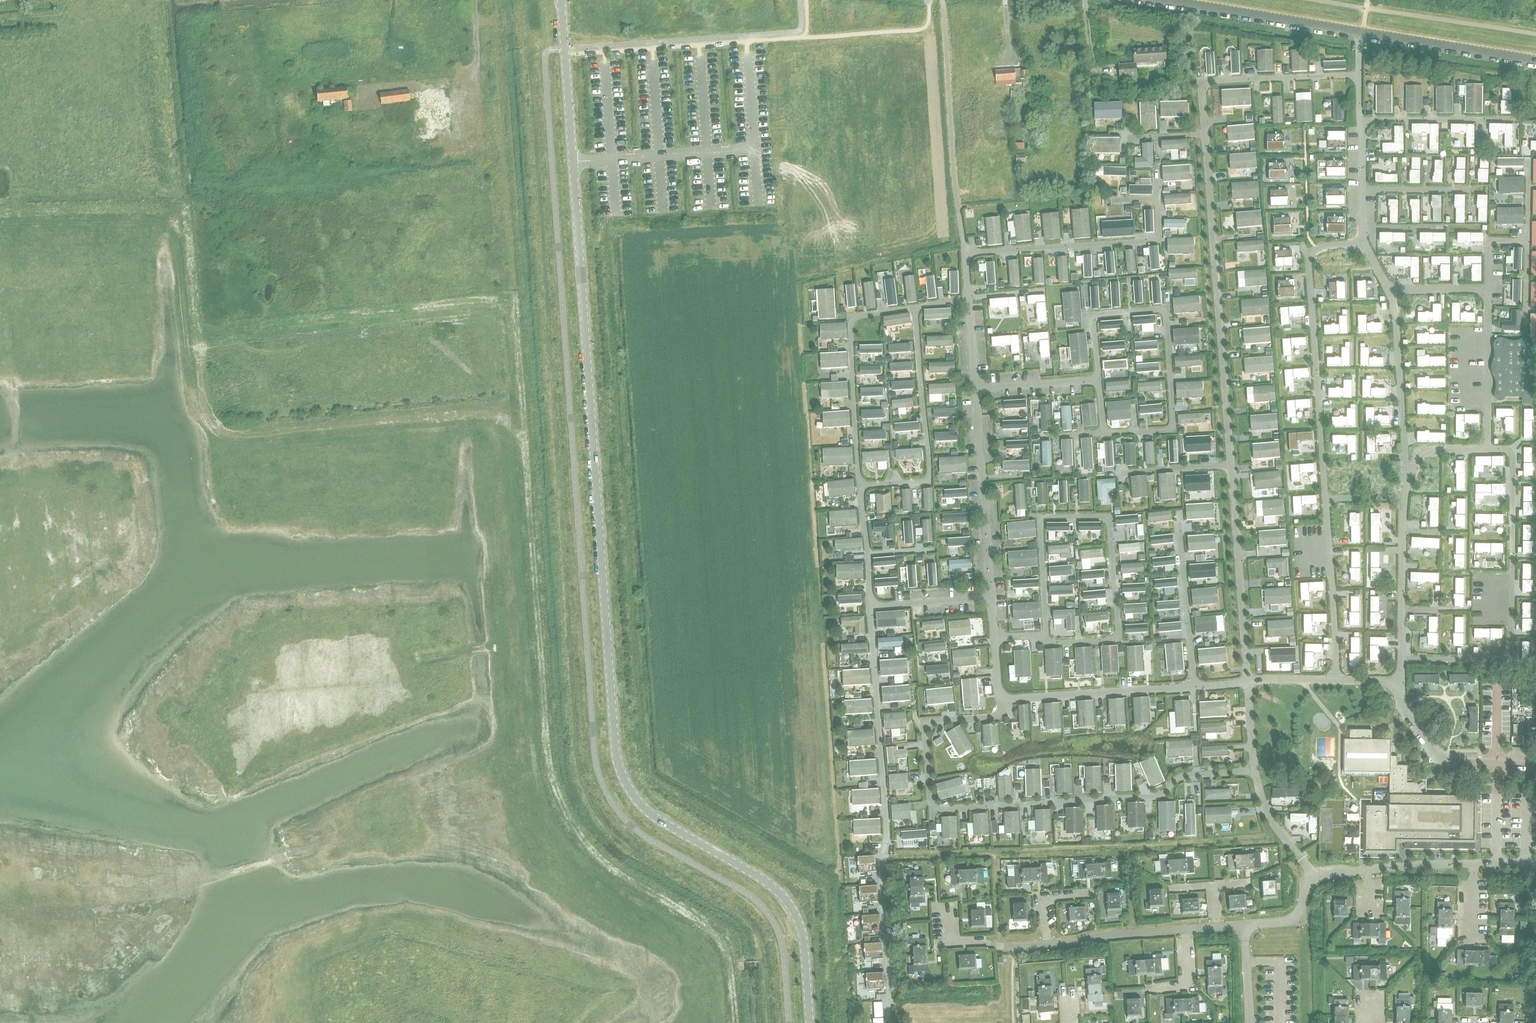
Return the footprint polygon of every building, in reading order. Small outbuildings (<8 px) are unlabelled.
[(1166,61),(1165,49),(1134,51),(1135,62),(1166,61)] [(1272,50),(1256,50),(1257,72),(1272,71),(1272,50)] [(1306,50),(1291,50),(1291,71),(1307,71),(1306,50)] [(1230,51),(1231,73),(1238,73),(1238,51),(1230,51)] [(1213,52),(1205,53),(1206,75),(1214,74),(1213,52)] [(1345,61),(1323,62),(1323,70),(1345,69),(1345,61)] [(1136,65),(1119,66),(1120,78),(1137,76),(1136,65)] [(1022,83),(1027,83),(1027,71),(1020,72),(1020,69),(1004,70),(996,71),(996,82),(1005,81),(1005,84),(1009,84),(1008,81),(1015,80),(1016,84),(1022,83)] [(1482,86),(1466,86),(1465,113),(1481,113),(1482,86)] [(317,102),(347,99),(346,87),(316,91),(317,102)] [(1250,88),(1228,89),(1229,106),(1251,105),(1250,88)] [(1501,108),(1501,115),(1511,115),(1511,102),(1511,90),(1502,89),(1502,101),(1501,101),(1501,104),(1500,104),(1500,108),(1501,108)] [(381,104),(410,101),(408,90),(379,94),(381,104)] [(1391,91),(1376,91),(1376,113),(1391,113),(1391,91)] [(1422,91),(1406,91),(1405,113),(1422,113),(1422,91)] [(1452,91),(1436,91),(1436,113),(1452,113),(1452,91)] [(1282,96),(1271,97),(1272,123),(1283,123),(1282,96)] [(1341,99),(1332,99),(1333,100),(1334,121),(1342,121),(1341,99)] [(1295,101),(1296,122),(1311,121),(1311,100),(1295,101)] [(1186,101),(1159,102),(1159,108),(1159,118),(1187,117),(1186,101)] [(1120,102),(1099,103),(1099,118),(1121,118),(1120,102)] [(1154,102),(1139,102),(1140,124),(1155,123),(1154,102)] [(1253,124),(1231,126),(1232,142),(1254,140),(1253,124)] [(1430,125),(1411,125),(1411,135),(1422,135),(1426,135),(1429,135),(1429,151),(1438,151),(1438,125),(1430,125)] [(1467,126),(1450,125),(1450,134),(1460,134),(1464,134),(1466,134),(1466,148),(1474,148),(1474,126),(1467,126)] [(1504,134),(1504,148),(1512,148),(1512,125),(1505,125),(1489,125),(1489,134),(1498,134),(1503,134),(1504,134)] [(1403,144),(1403,127),(1394,127),(1394,137),(1394,142),(1394,144),(1382,144),(1382,153),(1403,152),(1403,144)] [(1345,132),(1327,132),(1327,149),(1345,149),(1345,132)] [(1283,134),(1267,135),(1267,152),(1283,151),(1283,134)] [(1119,138),(1097,138),(1097,153),(1119,153),(1119,138)] [(1187,139),(1160,141),(1161,150),(1187,149),(1187,139)] [(1143,158),(1135,158),(1135,168),(1152,168),(1152,144),(1142,144),(1143,158)] [(1255,152),(1234,154),(1235,169),(1257,168),(1255,152)] [(1024,154),(1015,155),(1016,164),(1025,163),(1024,154)] [(1477,172),(1477,176),(1478,176),(1477,183),(1487,183),(1488,157),(1480,157),(1479,169),(1478,169),(1478,172),(1477,172)] [(1409,173),(1409,177),(1409,184),(1419,184),(1420,158),(1411,158),(1411,170),(1409,170),(1409,173)] [(1454,173),(1454,177),(1454,184),(1464,184),(1465,158),(1456,158),(1456,170),(1454,170),(1454,173)] [(1523,158),(1497,158),(1497,167),(1523,167),(1523,158)] [(1344,161),(1326,161),(1326,178),(1344,178),(1344,161)] [(1433,177),(1432,177),(1432,183),(1442,183),(1442,161),(1434,161),(1434,173),(1433,173),(1433,177)] [(1284,163),(1268,163),(1269,180),(1285,180),(1284,163)] [(1183,165),(1161,166),(1163,182),(1184,180),(1183,165)] [(1103,167),(1103,175),(1125,176),(1125,167),(1103,167)] [(1381,174),(1375,174),(1375,184),(1397,184),(1397,176),(1385,176),(1385,175),(1381,175),(1381,174)] [(1523,177),(1499,178),(1499,193),(1523,193),(1523,177)] [(1258,181),(1236,182),(1237,199),(1259,197),(1258,181)] [(1151,186),(1130,186),(1130,194),(1151,195),(1151,186)] [(1344,189),(1326,189),(1326,205),(1345,205),(1344,189)] [(1286,190),(1270,190),(1271,207),(1287,207),(1286,190)] [(1190,193),(1163,195),(1164,205),(1191,203),(1190,193)] [(1431,202),(1431,206),(1431,209),(1432,209),(1432,222),(1440,222),(1440,196),(1431,196),(1431,202)] [(1454,202),(1454,206),(1454,209),(1455,209),(1455,223),(1464,223),(1464,196),(1454,196),(1454,202)] [(1477,202),(1476,202),(1476,206),(1477,206),(1477,210),(1478,210),(1478,222),(1486,222),(1487,197),(1477,197),(1477,202)] [(1390,211),(1389,223),(1397,223),(1398,201),(1388,201),(1388,207),(1389,207),(1389,211),(1390,211)] [(1419,201),(1409,201),(1409,207),(1410,207),(1410,211),(1411,211),(1411,223),(1419,223),(1419,201)] [(1523,208),(1497,208),(1497,224),(1524,224),(1523,208)] [(1152,210),(1144,210),(1145,232),(1153,232),(1152,210)] [(1260,210),(1238,212),(1240,228),(1262,226),(1260,210)] [(1088,216),(1071,217),(1072,239),(1090,237),(1088,216)] [(1058,217),(1041,218),(1043,240),(1060,239),(1058,217)] [(1344,217),(1327,217),(1327,234),(1340,234),(1344,234),(1344,217)] [(1029,218),(1013,220),(1015,242),(1031,240),(1029,218)] [(1289,218),(1273,218),(1274,236),(1290,235),(1289,218)] [(1185,220),(1163,219),(1163,228),(1184,228),(1185,220)] [(1132,220),(1106,221),(1107,237),(1133,236),(1132,220)] [(999,222),(985,224),(987,246),(1001,244),(999,222)] [(1405,234),(1379,234),(1379,244),(1386,244),(1390,244),(1392,244),(1392,243),(1405,243),(1405,234)] [(1445,234),(1419,234),(1419,244),(1426,244),(1426,245),(1430,245),(1430,244),(1433,244),(1433,243),(1445,243),(1445,234)] [(1483,234),(1457,234),(1457,244),(1464,244),(1464,245),(1468,245),(1468,244),(1470,244),(1470,243),(1483,243),(1483,234)] [(1189,238),(1167,239),(1167,254),(1189,254),(1189,238)] [(1263,240),(1236,242),(1237,252),(1264,250),(1263,240)] [(1148,249),(1143,249),(1143,256),(1149,255),(1150,270),(1159,269),(1157,246),(1149,247),(1148,247),(1148,249)] [(1513,248),(1513,270),(1521,270),(1522,248),(1513,248)] [(1133,249),(1124,250),(1126,273),(1136,272),(1133,249)] [(1105,252),(1104,252),(1106,274),(1114,274),(1112,251),(1105,252)] [(1279,251),(1275,252),(1276,269),(1292,268),(1291,251),(1279,251)] [(1082,256),(1076,257),(1076,264),(1082,263),(1083,278),(1091,277),(1090,255),(1082,255),(1082,256)] [(1067,256),(1056,257),(1058,283),(1068,282),(1067,256)] [(1042,258),(1032,259),(1034,284),(1044,283),(1042,258)] [(1410,258),(1394,258),(1394,267),(1403,267),(1403,268),(1407,268),(1407,267),(1410,268),(1410,279),(1413,279),(1418,279),(1419,258),(1410,258)] [(1449,258),(1431,258),(1431,266),(1440,266),(1440,268),(1440,272),(1440,281),(1449,281),(1449,266),(1449,258)] [(1481,258),(1463,258),(1463,266),(1471,266),(1471,269),(1471,273),(1471,282),(1481,282),(1481,266),(1481,258)] [(1017,260),(1007,261),(1009,287),(1019,287),(1017,260)] [(993,262),(984,263),(986,285),(995,284),(993,262)] [(1194,268),(1167,269),(1168,280),(1195,278),(1194,268)] [(1265,270),(1244,272),(1245,287),(1266,285),(1265,270)] [(957,272),(949,272),(949,294),(951,294),(958,294),(957,272)] [(913,276),(903,277),(906,303),(916,302),(913,276)] [(933,276),(924,277),(927,299),(935,298),(933,276)] [(884,280),(883,280),(887,306),(896,304),(892,279),(891,279),(884,280)] [(1293,280),(1277,281),(1278,298),(1294,297),(1293,280)] [(1521,280),(1513,280),(1513,302),(1520,302),(1521,280)] [(1141,281),(1132,281),(1134,303),(1142,303),(1141,281)] [(1159,281),(1151,282),(1152,304),(1160,303),(1159,281)] [(872,282),(862,283),(865,309),(875,308),(872,282)] [(1118,282),(1109,283),(1111,307),(1119,307),(1118,282)] [(1373,282),(1357,283),(1357,300),(1373,299),(1373,282)] [(1344,283),(1328,284),(1329,301),(1345,300),(1344,283)] [(853,285),(845,285),(846,308),(855,307),(853,285)] [(1097,286),(1089,287),(1090,309),(1099,308),(1097,286)] [(817,290),(818,319),(835,318),(833,289),(817,290)] [(1078,292),(1061,293),(1064,323),(1081,322),(1078,292)] [(1044,295),(1027,297),(1028,305),(1036,304),(1037,322),(1046,321),(1045,304),(1044,295)] [(1198,296),(1172,298),(1173,314),(1200,311),(1198,296)] [(1016,297),(989,300),(990,309),(1008,307),(1009,316),(1018,315),(1016,297)] [(1267,298),(1245,300),(1246,316),(1268,314),(1267,298)] [(1460,304),(1452,304),(1452,321),(1460,321),(1474,321),(1474,314),(1466,314),(1466,313),(1463,313),(1463,314),(1460,314),(1460,304)] [(1425,313),(1418,313),(1418,322),(1432,322),(1441,322),(1441,305),(1432,305),(1432,313),(1429,313),(1429,311),(1425,311),(1425,313)] [(1303,307),(1280,308),(1280,316),(1281,326),(1284,325),(1289,325),(1288,316),(1292,316),(1292,317),(1296,317),(1296,315),(1303,315),(1303,307)] [(924,310),(923,310),(923,320),(950,318),(950,308),(924,310)] [(1502,321),(1501,331),(1520,331),(1520,311),(1511,311),(1510,321),(1502,321)] [(908,313),(882,317),(883,327),(910,323),(908,313)] [(1154,315),(1132,317),(1132,325),(1136,325),(1155,324),(1154,317),(1154,315)] [(1331,326),(1324,326),(1324,333),(1338,333),(1347,333),(1346,316),(1338,317),(1338,325),(1335,326),(1335,324),(1331,324),(1331,326)] [(1366,316),(1357,316),(1358,333),(1366,332),(1381,332),(1381,324),(1374,324),(1374,323),(1370,323),(1370,324),(1366,324),(1366,316)] [(1122,320),(1100,322),(1100,330),(1123,328),(1122,320)] [(845,323),(823,324),(824,340),(846,338),(845,323)] [(1269,327),(1247,329),(1249,344),(1270,343),(1269,327)] [(1194,328),(1172,330),(1173,346),(1196,344),(1194,328)] [(1047,333),(1028,334),(1029,343),(1039,342),(1041,358),(1050,357),(1048,341),(1047,333)] [(1085,333),(1068,334),(1071,365),(1088,363),(1085,333)] [(1424,335),(1416,335),(1417,345),(1445,344),(1444,336),(1428,336),(1428,334),(1424,334),(1424,335)] [(951,336),(926,337),(926,347),(952,346),(951,336)] [(1018,336),(991,338),(992,347),(1010,345),(1011,354),(1020,353),(1018,336)] [(1305,339),(1282,340),(1282,348),(1283,357),(1286,357),(1291,357),(1290,348),(1294,347),(1294,349),(1298,349),(1298,347),(1305,347),(1305,339)] [(1531,397),(1531,343),(1530,341),(1528,341),(1527,341),(1526,343),(1523,343),(1522,341),(1521,341),(1515,342),(1510,342),(1505,341),(1502,339),(1498,340),(1496,341),(1494,344),(1494,348),(1495,352),(1495,356),(1494,360),(1494,362),(1495,363),(1497,364),(1497,372),(1495,373),(1494,375),(1494,377),(1496,382),(1496,386),(1496,391),(1495,395),(1495,398),(1497,400),(1499,401),(1501,401),(1503,400),(1505,397),(1531,397)] [(1123,341),(1101,343),(1102,351),(1124,349),(1123,341)] [(1156,341),(1134,343),(1134,351),(1157,349),(1156,341)] [(909,343),(887,345),(888,353),(910,352),(909,343)] [(882,346),(859,346),(859,355),(882,354),(882,346)] [(1334,358),(1327,358),(1327,366),(1341,366),(1349,366),(1349,348),(1345,348),(1341,348),(1341,358),(1338,358),(1338,357),(1334,357),(1334,358)] [(1365,348),(1360,348),(1360,366),(1368,366),(1383,366),(1383,359),(1376,359),(1376,357),(1372,357),(1372,359),(1368,359),(1368,348),(1365,348)] [(846,353),(824,354),(825,369),(847,367),(846,353)] [(1199,356),(1174,357),(1174,368),(1200,366),(1199,356)] [(1272,356),(1251,358),(1252,374),(1274,372),(1272,356)] [(1425,358),(1417,358),(1417,367),(1445,367),(1445,358),(1429,358),(1429,357),(1425,357),(1425,358)] [(1125,360),(1102,362),(1103,370),(1126,368),(1126,367),(1125,360)] [(911,362),(889,364),(889,372),(911,371),(911,362)] [(953,362),(928,363),(928,373),(954,372),(953,362)] [(1158,363),(1135,364),(1136,373),(1158,371),(1158,363)] [(879,366),(859,367),(859,375),(879,374),(879,366)] [(1307,369),(1284,371),(1284,379),(1285,388),(1289,388),(1293,388),(1292,378),(1297,378),(1297,379),(1300,379),(1300,378),(1307,377),(1307,369)] [(1425,378),(1417,378),(1417,387),(1445,387),(1445,378),(1429,379),(1429,377),(1425,377),(1425,378)] [(912,381),(890,382),(891,391),(913,389),(912,381)] [(1107,383),(1105,383),(1105,392),(1128,390),(1127,381),(1107,383)] [(1159,381),(1137,383),(1137,393),(1160,391),(1160,390),(1159,382),(1159,381)] [(1335,389),(1328,389),(1328,398),(1343,398),(1351,398),(1351,381),(1346,381),(1343,381),(1343,389),(1339,389),(1339,388),(1335,388),(1335,389)] [(1366,381),(1362,381),(1362,397),(1370,397),(1385,397),(1385,389),(1378,389),(1378,388),(1374,388),(1374,389),(1370,389),(1370,381),(1366,381)] [(847,382),(825,383),(826,399),(848,397),(847,382)] [(1197,382),(1175,383),(1176,399),(1198,398),(1197,382)] [(954,383),(928,385),(928,395),(955,393),(954,383)] [(1273,386),(1252,387),(1254,403),(1275,401),(1273,386)] [(882,387),(859,388),(860,397),(882,396),(882,387)] [(912,398),(890,401),(891,409),(913,407),(912,398)] [(1025,400),(1003,401),(1003,409),(1025,408),(1025,400)] [(1309,400),(1286,401),(1286,410),(1287,419),(1291,419),(1295,418),(1295,409),(1299,409),(1299,410),(1302,410),(1302,409),(1309,408),(1309,400)] [(1129,401),(1111,403),(1112,421),(1131,420),(1129,401)] [(1422,405),(1418,405),(1418,414),(1445,414),(1445,405),(1429,405),(1425,405),(1425,404),(1425,403),(1422,403),(1422,405)] [(1094,404),(1080,405),(1082,428),(1096,426),(1094,404)] [(1161,404),(1139,406),(1139,415),(1162,413),(1161,404)] [(1049,405),(1039,405),(1040,432),(1050,432),(1049,405)] [(1069,406),(1060,407),(1061,431),(1071,430),(1069,406)] [(955,409),(932,410),(933,418),(955,417),(955,409)] [(1339,418),(1332,418),(1332,426),(1346,426),(1355,426),(1355,409),(1350,409),(1346,409),(1346,418),(1343,418),(1343,417),(1339,417),(1339,418)] [(1374,409),(1365,409),(1365,425),(1374,425),(1389,425),(1389,416),(1381,417),(1381,415),(1377,415),(1377,417),(1374,417),(1374,409)] [(882,410),(860,411),(860,419),(882,418),(882,410)] [(1513,410),(1495,410),(1495,418),(1505,418),(1505,421),(1503,421),(1503,425),(1504,425),(1505,433),(1513,433),(1513,418),(1513,410)] [(1533,410),(1524,410),(1524,437),(1533,437),(1533,421),(1534,421),(1534,417),(1533,417),(1533,410)] [(849,411),(827,412),(828,428),(850,427),(849,411)] [(1023,411),(1019,415),(1023,420),(1027,416),(1023,411)] [(1204,414),(1177,415),(1178,425),(1204,423),(1204,414)] [(1276,414),(1254,416),(1256,431),(1277,430),(1276,414)] [(1479,415),(1456,415),(1456,432),(1460,432),(1464,432),(1464,423),(1468,423),(1468,424),(1472,424),(1472,423),(1479,423),(1479,415)] [(1026,420),(1001,421),(1001,429),(1026,429),(1026,420)] [(917,422),(893,424),(894,433),(918,430),(917,422)] [(884,431),(862,432),(862,440),(885,440),(884,431)] [(1425,433),(1417,433),(1417,442),(1445,443),(1445,434),(1429,434),(1429,432),(1425,432),(1425,433)] [(956,433),(934,433),(934,441),(935,441),(956,441),(956,433)] [(1311,433),(1288,434),(1288,442),(1289,451),(1292,451),(1297,451),(1296,442),(1301,441),(1301,443),(1304,443),(1304,441),(1311,441),(1311,433)] [(1390,435),(1366,436),(1366,453),(1375,453),(1375,444),(1379,444),(1379,445),(1382,445),(1382,444),(1390,444),(1390,435)] [(1347,436),(1332,436),(1332,445),(1339,445),(1339,446),(1343,446),(1343,445),(1347,445),(1347,453),(1356,453),(1356,436),(1347,436)] [(1207,437),(1186,438),(1187,453),(1207,452),(1207,450),(1207,437)] [(1090,438),(1081,439),(1083,470),(1092,470),(1090,438)] [(1028,440),(1006,442),(1006,450),(1028,448),(1028,440)] [(1071,440),(1061,440),(1062,466),(1071,466),(1071,440)] [(1050,441),(1041,442),(1041,443),(1042,463),(1042,466),(1051,466),(1050,441)] [(1167,442),(1168,463),(1177,463),(1175,441),(1167,442)] [(1111,442),(1103,442),(1105,467),(1113,467),(1111,442)] [(1153,442),(1144,443),(1145,465),(1154,464),(1153,442)] [(1278,442),(1257,444),(1258,460),(1280,458),(1278,442)] [(1134,444),(1124,444),(1125,466),(1134,466),(1134,444)] [(851,448),(829,449),(830,466),(852,465),(851,448)] [(1532,448),(1524,448),(1523,475),(1533,476),(1533,470),(1534,470),(1534,467),(1533,467),(1533,464),(1532,464),(1532,448)] [(920,449),(895,450),(896,461),(921,459),(920,449)] [(887,451),(861,453),(862,464),(888,461),(887,451)] [(964,457),(942,458),(943,474),(965,473),(964,457)] [(1476,457),(1475,461),(1476,466),(1492,465),(1492,467),(1496,467),(1496,466),(1503,466),(1504,457),(1476,457)] [(1028,461),(1002,462),(1002,471),(1028,470),(1028,461)] [(1456,470),(1454,470),(1454,474),(1456,474),(1456,490),(1465,490),(1465,462),(1456,462),(1456,470)] [(1313,465),(1290,466),(1290,474),(1291,483),(1295,483),(1299,483),(1298,474),(1303,473),(1303,475),(1306,475),(1306,473),(1313,473),(1313,465)] [(1279,471),(1257,473),(1259,490),(1281,488),(1279,471)] [(1173,474),(1158,475),(1159,496),(1175,494),(1173,474)] [(1146,476),(1129,477),(1131,499),(1148,497),(1146,476)] [(1205,476),(1185,477),(1185,492),(1205,491),(1205,476)] [(853,479),(831,481),(833,497),(855,494),(853,479)] [(1113,479),(1096,481),(1097,500),(1107,499),(1106,489),(1114,488),(1113,479)] [(1087,480),(1078,481),(1079,503),(1088,503),(1087,480)] [(1065,482),(1057,482),(1058,503),(1066,503),(1065,482)] [(1045,483),(1036,484),(1037,506),(1046,505),(1045,483)] [(1023,484),(1014,485),(1016,510),(1025,510),(1023,484)] [(1503,484),(1475,484),(1476,493),(1492,493),(1492,495),(1497,495),(1496,493),(1503,493),(1503,484)] [(1532,488),(1523,488),(1523,516),(1532,516),(1532,510),(1533,510),(1533,506),(1532,506),(1532,503),(1532,488)] [(932,489),(922,489),(923,511),(933,511),(932,509),(932,489)] [(944,490),(944,499),(966,497),(966,489),(944,490)] [(902,490),(900,490),(902,512),(911,512),(910,490),(902,490)] [(890,494),(875,495),(876,514),(891,513),(890,494)] [(1315,496),(1292,497),(1293,505),(1293,515),(1301,514),(1301,505),(1305,505),(1305,506),(1308,506),(1308,505),(1316,504),(1315,496)] [(1430,506),(1428,506),(1428,510),(1430,510),(1430,527),(1438,527),(1439,499),(1430,499),(1430,506)] [(1457,515),(1455,515),(1455,519),(1456,519),(1456,527),(1465,527),(1465,499),(1457,499),(1457,515)] [(1262,501),(1263,516),(1284,515),(1282,500),(1262,501)] [(1206,504),(1185,505),(1186,521),(1207,519),(1206,504)] [(855,510),(833,511),(834,527),(856,525),(855,510)] [(1169,511),(1147,513),(1148,523),(1170,521),(1169,511)] [(968,513),(941,515),(942,524),(968,523),(968,513)] [(1350,522),(1349,522),(1349,526),(1351,526),(1351,542),(1360,542),(1359,514),(1350,514),(1350,522)] [(1380,515),(1371,514),(1371,542),(1379,543),(1379,526),(1381,527),(1381,523),(1380,522),(1380,515)] [(1137,515),(1114,517),(1115,525),(1138,523),(1137,515)] [(1503,516),(1475,515),(1475,524),(1491,524),(1491,526),(1495,526),(1495,525),(1503,525),(1503,516)] [(930,520),(921,520),(923,542),(932,542),(930,520)] [(1034,521),(1012,523),(1013,539),(1035,537),(1034,521)] [(891,522),(872,523),(873,533),(882,532),(883,540),(892,539),(891,522)] [(903,522),(902,522),(904,544),(912,544),(911,522),(903,522)] [(1068,523),(1046,523),(1046,532),(1049,531),(1049,540),(1055,540),(1055,531),(1068,531),(1068,523)] [(1100,523),(1078,523),(1078,531),(1100,531),(1100,523)] [(1531,526),(1523,526),(1522,554),(1532,554),(1532,546),(1533,546),(1533,542),(1531,542),(1531,526)] [(1285,530),(1263,531),(1264,547),(1286,545),(1285,530)] [(1172,535),(1149,537),(1150,546),(1173,543),(1172,535)] [(1208,535),(1186,536),(1188,552),(1210,551),(1208,535)] [(860,538),(833,540),(834,550),(861,549),(860,538)] [(969,538),(946,539),(947,548),(969,546),(969,538)] [(1411,539),(1411,548),(1419,548),(1419,549),(1423,549),(1423,547),(1439,548),(1439,539),(1411,539)] [(1456,555),(1454,555),(1454,559),(1455,559),(1455,567),(1464,567),(1465,539),(1456,539),(1456,555)] [(1139,544),(1118,545),(1118,553),(1139,551),(1139,544)] [(1069,545),(1047,547),(1048,555),(1061,554),(1061,559),(1070,558),(1069,554),(1069,545)] [(1503,545),(1475,545),(1475,553),(1491,553),(1491,555),(1495,555),(1495,554),(1503,554),(1503,545)] [(1102,549),(1079,552),(1080,560),(1103,557),(1102,549)] [(1036,550),(1014,552),(1015,568),(1037,567),(1036,550)] [(1351,569),(1349,569),(1349,573),(1350,573),(1350,581),(1359,581),(1360,553),(1351,553),(1351,569)] [(1379,553),(1370,553),(1371,581),(1380,581),(1380,573),(1381,573),(1381,569),(1379,569),(1379,553)] [(895,557),(873,559),(873,567),(896,565),(895,557)] [(1174,557),(1152,559),(1152,568),(1174,565),(1174,557)] [(1278,577),(1286,576),(1285,558),(1266,560),(1267,569),(1277,569),(1278,577)] [(970,560),(948,561),(949,570),(971,568),(970,560)] [(1142,563),(1120,565),(1120,574),(1122,574),(1123,579),(1131,578),(1130,574),(1143,573),(1142,563)] [(1211,563),(1189,565),(1190,579),(1212,578),(1211,563)] [(861,564),(840,565),(841,581),(862,580),(861,564)] [(927,564),(926,565),(928,587),(936,586),(934,564),(927,564)] [(1531,565),(1522,565),(1522,593),(1531,593),(1531,585),(1532,585),(1532,581),(1531,581),(1531,565)] [(914,566),(906,566),(907,588),(916,588),(914,566)] [(1070,566),(1048,567),(1049,577),(1071,575),(1070,566)] [(1103,570),(1081,572),(1081,580),(1096,579),(1097,584),(1103,584),(1102,579),(1104,578),(1103,570)] [(1411,573),(1410,582),(1419,582),(1419,583),(1422,583),(1422,582),(1439,582),(1439,574),(1411,573)] [(896,578),(874,580),(874,588),(896,586),(896,578)] [(1037,579),(1012,581),(1012,589),(1038,588),(1037,579)] [(1154,580),(1154,581),(1154,589),(1177,587),(1176,579),(1154,580)] [(1455,595),(1453,595),(1453,599),(1454,599),(1454,607),(1463,607),(1464,579),(1455,579),(1455,595)] [(1322,583),(1299,584),(1300,592),(1300,601),(1309,601),(1308,592),(1312,591),(1312,593),(1316,593),(1316,591),(1323,591),(1322,583)] [(1144,584),(1122,585),(1122,593),(1123,593),(1144,592),(1144,584)] [(1072,586),(1049,587),(1049,596),(1072,595),(1072,586)] [(1190,590),(1192,607),(1218,604),(1216,588),(1190,590)] [(1289,589),(1269,590),(1270,605),(1291,604),(1289,589)] [(1104,590),(1082,592),(1083,600),(1083,601),(1097,599),(1098,605),(1106,605),(1105,599),(1104,590)] [(861,595),(837,597),(838,605),(861,603),(861,595)] [(1351,613),(1349,613),(1349,617),(1350,617),(1350,625),(1359,625),(1359,597),(1351,597),(1351,613)] [(1379,597),(1371,597),(1371,626),(1379,626),(1379,619),(1380,619),(1381,616),(1379,616),(1379,597)] [(1178,601),(1156,603),(1156,611),(1179,609),(1178,601)] [(1040,618),(1038,602),(1011,604),(1013,621),(1040,618)] [(1145,604),(1123,605),(1123,614),(1146,613),(1145,604)] [(1530,604),(1522,604),(1522,632),(1531,632),(1531,624),(1532,624),(1532,620),(1530,620),(1530,604)] [(901,611),(875,613),(876,629),(902,627),(901,611)] [(1052,611),(1053,620),(1065,619),(1066,631),(1075,631),(1073,611),(1052,611)] [(1108,612),(1084,615),(1085,623),(1086,628),(1092,628),(1092,622),(1108,620),(1108,612)] [(1326,615),(1303,615),(1303,623),(1303,633),(1312,633),(1312,623),(1315,623),(1315,624),(1319,624),(1319,623),(1326,623),(1326,615)] [(865,616),(842,618),(843,628),(855,627),(856,636),(866,636),(865,616)] [(1194,619),(1195,634),(1216,632),(1215,617),(1194,619)] [(1429,634),(1427,634),(1427,638),(1428,638),(1428,646),(1437,646),(1438,618),(1429,618),(1429,634)] [(1455,634),(1453,634),(1453,638),(1454,638),(1454,646),(1463,646),(1464,618),(1455,618),(1455,634)] [(968,620),(947,622),(949,638),(970,635),(968,620)] [(1293,620),(1271,621),(1272,638),(1294,637),(1293,620)] [(942,621),(921,623),(922,631),(943,629),(942,621)] [(1180,623),(1158,624),(1158,633),(1180,631),(1180,623)] [(1146,624),(1124,626),(1125,634),(1147,633),(1146,624)] [(1502,630),(1474,630),(1474,638),(1490,638),(1490,640),(1494,640),(1494,639),(1502,639),(1502,630)] [(902,637),(878,639),(878,648),(903,646),(902,637)] [(1351,655),(1349,654),(1349,658),(1350,658),(1350,666),(1359,666),(1359,639),(1358,639),(1354,638),(1351,638),(1351,655)] [(1387,639),(1370,639),(1370,647),(1370,662),(1378,662),(1378,655),(1379,655),(1379,651),(1378,651),(1378,647),(1387,647),(1387,639)] [(945,643),(924,645),(925,653),(945,651),(945,643)] [(1529,643),(1522,643),(1521,665),(1531,665),(1531,659),(1530,659),(1530,655),(1529,655),(1529,643)] [(866,644),(840,645),(840,655),(867,654),(866,644)] [(1181,644),(1164,645),(1166,666),(1183,665),(1181,644)] [(1322,645),(1305,645),(1304,653),(1304,668),(1312,668),(1313,662),(1314,662),(1314,658),(1313,658),(1313,653),(1321,653),(1322,645)] [(1117,647),(1102,648),(1103,668),(1118,667),(1117,647)] [(1142,647),(1127,647),(1128,667),(1143,667),(1142,647)] [(1091,648),(1076,649),(1076,669),(1091,668),(1091,648)] [(1222,648),(1197,650),(1198,666),(1223,663),(1222,648)] [(1294,648),(1275,649),(1275,664),(1295,663),(1294,648)] [(973,650),(951,652),(953,667),(974,665),(973,650)] [(1061,650),(1046,650),(1046,670),(1061,670),(1061,650)] [(1030,651),(1015,651),(1015,671),(1030,671),(1030,651)] [(879,661),(880,677),(907,675),(905,659),(879,661)] [(948,665),(926,667),(927,676),(949,673),(948,665)] [(868,670),(846,671),(847,686),(869,685),(868,670)] [(1462,675),(1449,675),(1449,684),(1453,684),(1462,684),(1462,675)] [(1474,675),(1462,675),(1462,684),(1470,684),(1474,684),(1474,675)] [(1426,676),(1414,676),(1414,685),(1418,685),(1418,684),(1426,684),(1426,676)] [(1439,676),(1426,676),(1426,684),(1434,684),(1434,685),(1439,685),(1439,676)] [(976,679),(960,680),(962,702),(978,701),(976,679)] [(907,686),(881,688),(882,703),(908,701),(907,686)] [(952,688),(930,690),(931,705),(953,703),(952,688)] [(1148,698),(1132,699),(1133,705),(1133,721),(1149,720),(1148,698)] [(870,700),(848,701),(849,715),(871,713),(870,700)] [(1123,700),(1107,700),(1108,707),(1108,722),(1124,722),(1123,700)] [(1087,702),(1077,702),(1077,709),(1078,724),(1094,723),(1092,701),(1087,702)] [(1191,727),(1190,701),(1173,702),(1175,728),(1191,727)] [(1221,702),(1199,703),(1200,719),(1221,717),(1221,702)] [(1059,704),(1043,705),(1044,711),(1045,727),(1060,726),(1059,704)] [(1431,704),(1424,710),(1432,720),(1438,715),(1433,709),(1434,708),(1431,704)] [(1027,706),(1017,706),(1019,731),(1029,731),(1027,706)] [(1477,708),(1468,708),(1468,712),(1469,712),(1469,720),(1477,721),(1477,708)] [(904,712),(883,714),(884,730),(905,729),(904,712)] [(1438,716),(1431,720),(1439,731),(1446,725),(1444,722),(1443,723),(1438,716)] [(1469,729),(1468,729),(1468,733),(1477,733),(1477,721),(1469,720),(1469,729)] [(1225,723),(1200,724),(1200,734),(1226,733),(1225,723)] [(997,725),(981,726),(983,747),(999,745),(997,725)] [(959,726),(946,734),(957,753),(970,745),(959,726)] [(1349,738),(1342,737),(1341,763),(1343,763),(1343,769),(1341,769),(1341,775),(1389,775),(1389,806),(1365,806),(1365,853),(1389,853),(1389,841),(1397,841),(1404,841),(1404,849),(1475,849),(1475,832),(1475,796),(1420,795),(1415,785),(1407,785),(1407,766),(1398,766),(1398,757),(1392,757),(1392,738),(1372,738),(1372,730),(1349,730),(1349,738)] [(872,731),(850,732),(851,747),(873,746),(872,731)] [(941,737),(934,741),(936,745),(944,741),(941,737)] [(1191,741),(1169,742),(1170,759),(1192,757),(1191,741)] [(1226,746),(1201,747),(1201,758),(1227,756),(1226,746)] [(889,748),(890,764),(900,764),(900,760),(908,759),(907,751),(899,752),(899,748),(889,748)] [(875,760),(853,761),(854,777),(876,776),(875,760)] [(1156,762),(1141,768),(1150,788),(1164,782),(1156,762)] [(1130,770),(1115,770),(1116,792),(1131,792),(1130,770)] [(1100,771),(1084,772),(1085,794),(1101,793),(1100,771)] [(1071,773),(1055,773),(1056,795),(1072,794),(1071,773)] [(906,774),(888,776),(889,791),(907,789),(906,774)] [(1040,775),(1025,775),(1025,797),(1041,797),(1040,775)] [(1011,799),(1010,777),(996,778),(998,799),(1011,799)] [(955,779),(934,785),(939,801),(960,795),(955,779)] [(877,789),(855,791),(856,806),(878,805),(877,789)] [(1272,789),(1272,799),(1279,799),(1283,799),(1286,799),(1285,798),(1298,798),(1298,789),(1286,789),(1272,789)] [(1230,790),(1204,791),(1204,800),(1230,799),(1230,790)] [(1143,803),(1127,804),(1128,826),(1143,826),(1143,803)] [(1174,803),(1158,803),(1158,825),(1174,825),(1174,803)] [(910,819),(909,804),(890,806),(892,821),(910,819)] [(1194,805),(1184,805),(1186,836),(1195,835),(1194,805)] [(1111,806),(1096,807),(1097,829),(1113,828),(1111,806)] [(1227,808),(1205,809),(1205,826),(1227,825),(1227,808)] [(1080,809),(1065,809),(1065,831),(1081,831),(1080,809)] [(1051,832),(1050,810),(1034,811),(1034,832),(1051,832)] [(1020,834),(1019,812),(1002,813),(1004,835),(1020,834)] [(989,836),(987,814),(971,815),(973,837),(989,836)] [(1309,815),(1290,815),(1290,824),(1300,823),(1300,824),(1306,824),(1306,823),(1308,823),(1308,834),(1317,834),(1317,815),(1309,815)] [(957,839),(956,817),(940,818),(941,839),(957,839)] [(879,820),(857,821),(858,836),(879,835),(879,820)] [(925,831),(900,833),(901,841),(926,839),(926,837),(925,831)] [(1255,855),(1244,855),(1245,869),(1261,868),(1260,854),(1262,854),(1262,849),(1255,849),(1255,855)] [(1245,869),(1244,855),(1229,856),(1230,870),(1245,869)] [(875,856),(857,857),(858,873),(876,872),(875,856)] [(1095,864),(1095,878),(1112,877),(1110,863),(1113,863),(1113,858),(1107,859),(1107,863),(1095,864)] [(1186,859),(1177,860),(1178,874),(1194,873),(1193,859),(1186,859)] [(1178,874),(1177,860),(1167,861),(1161,861),(1162,875),(1178,874)] [(1078,861),(1079,865),(1080,879),(1095,878),(1095,864),(1084,865),(1084,861),(1078,861)] [(1048,881),(1047,867),(1047,864),(1041,864),(1041,868),(1031,868),(1032,882),(1048,881)] [(1032,882),(1031,868),(1021,869),(1021,865),(1015,866),(1016,877),(1008,878),(1008,888),(1017,887),(1016,883),(1032,882)] [(983,869),(968,870),(968,884),(984,883),(983,869)] [(968,870),(952,871),(952,885),(968,884),(968,870)] [(910,887),(924,887),(924,871),(909,872),(910,875),(910,887)] [(1275,882),(1262,883),(1263,899),(1277,898),(1276,884),(1279,884),(1279,878),(1274,878),(1275,882)] [(877,886),(860,887),(860,902),(878,901),(877,886)] [(924,887),(910,887),(911,904),(925,903),(924,887)] [(1150,902),(1145,902),(1145,910),(1150,909),(1150,907),(1164,906),(1163,893),(1163,890),(1149,891),(1150,902)] [(1120,893),(1106,893),(1107,910),(1115,910),(1116,915),(1121,915),(1120,893)] [(1396,909),(1410,909),(1410,894),(1395,894),(1396,909)] [(1242,910),(1246,910),(1246,908),(1245,895),(1229,896),(1230,911),(1242,910)] [(1183,914),(1199,913),(1199,899),(1183,900),(1183,914)] [(1348,902),(1333,902),(1333,918),(1348,918),(1348,902)] [(1452,904),(1438,904),(1438,908),(1438,920),(1452,920),(1452,904)] [(1500,904),(1500,920),(1514,920),(1514,904),(1500,904)] [(1014,921),(1028,920),(1027,905),(1013,905),(1014,921)] [(1085,909),(1069,910),(1069,922),(1081,922),(1081,926),(1084,926),(1084,921),(1085,921),(1085,909)] [(1410,909),(1396,909),(1396,925),(1410,925),(1410,909)] [(985,911),(971,911),(972,927),(986,926),(986,917),(992,916),(991,910),(985,911)] [(879,915),(862,916),(863,932),(880,931),(879,915)] [(1452,920),(1438,920),(1438,929),(1431,929),(1431,935),(1438,935),(1438,939),(1449,939),(1449,935),(1452,935),(1452,920)] [(1514,920),(1500,920),(1499,936),(1514,936),(1514,920)] [(1370,939),(1370,925),(1354,925),(1354,939),(1354,942),(1359,942),(1359,939),(1370,939)] [(1386,925),(1370,925),(1370,939),(1378,939),(1378,944),(1385,944),(1385,939),(1386,939),(1386,925)] [(913,956),(928,955),(927,939),(913,940),(913,938),(907,938),(908,945),(913,945),(913,956)] [(881,943),(864,944),(865,960),(882,959),(881,943)] [(1473,965),(1473,951),(1458,951),(1458,965),(1473,965)] [(1490,951),(1473,951),(1473,965),(1490,966),(1490,951)] [(1152,959),(1144,960),(1145,974),(1161,973),(1160,958),(1163,958),(1162,954),(1152,955),(1152,959)] [(928,971),(928,955),(913,956),(914,966),(909,967),(909,975),(914,975),(914,972),(928,971)] [(960,969),(976,969),(975,955),(960,956),(960,969)] [(1129,958),(1124,958),(1124,962),(1128,962),(1129,976),(1145,974),(1144,960),(1129,961),(1129,958)] [(1208,978),(1222,977),(1222,966),(1226,966),(1225,958),(1221,959),(1221,961),(1207,962),(1208,978)] [(1370,967),(1370,981),(1386,981),(1386,962),(1380,962),(1380,967),(1370,967)] [(1086,970),(1088,986),(1102,985),(1101,975),(1106,975),(1105,966),(1100,967),(1100,969),(1086,970)] [(1360,966),(1354,966),(1354,981),(1370,980),(1370,966),(1360,966)] [(884,973),(866,974),(867,990),(884,989),(884,973)] [(1222,977),(1208,978),(1209,994),(1222,993),(1222,996),(1226,995),(1226,989),(1223,989),(1222,977)] [(1039,997),(1053,996),(1052,980),(1038,981),(1039,997)] [(1102,985),(1088,986),(1089,1002),(1102,1001),(1103,1004),(1106,1004),(1105,995),(1103,995),(1102,985)] [(1482,1008),(1482,994),(1466,993),(1466,1008),(1482,1008)] [(1054,1012),(1053,996),(1039,997),(1040,1013),(1054,1012)] [(1199,998),(1183,999),(1183,1014),(1200,1013),(1199,998)] [(1334,1017),(1348,1017),(1349,1001),(1334,1001),(1334,998),(1329,998),(1329,1004),(1334,1005),(1334,1017)] [(1396,1017),(1410,1016),(1410,1006),(1414,1006),(1414,998),(1410,998),(1410,1001),(1396,1001),(1396,1017)] [(1127,1016),(1142,1015),(1141,999),(1127,1000),(1127,1016)] [(1168,1013),(1164,1014),(1164,1019),(1172,1019),(1172,1014),(1183,1014),(1183,999),(1167,1000),(1168,1013)] [(1452,1021),(1452,1005),(1438,1005),(1438,1002),(1434,1002),(1434,1008),(1438,1008),(1438,1021),(1452,1021)] [(873,1020),(873,1022),(883,1022),(882,1003),(874,1003),(874,1020),(873,1020)] [(1514,1005),(1499,1005),(1499,1022),(1513,1022),(1514,1005)]
